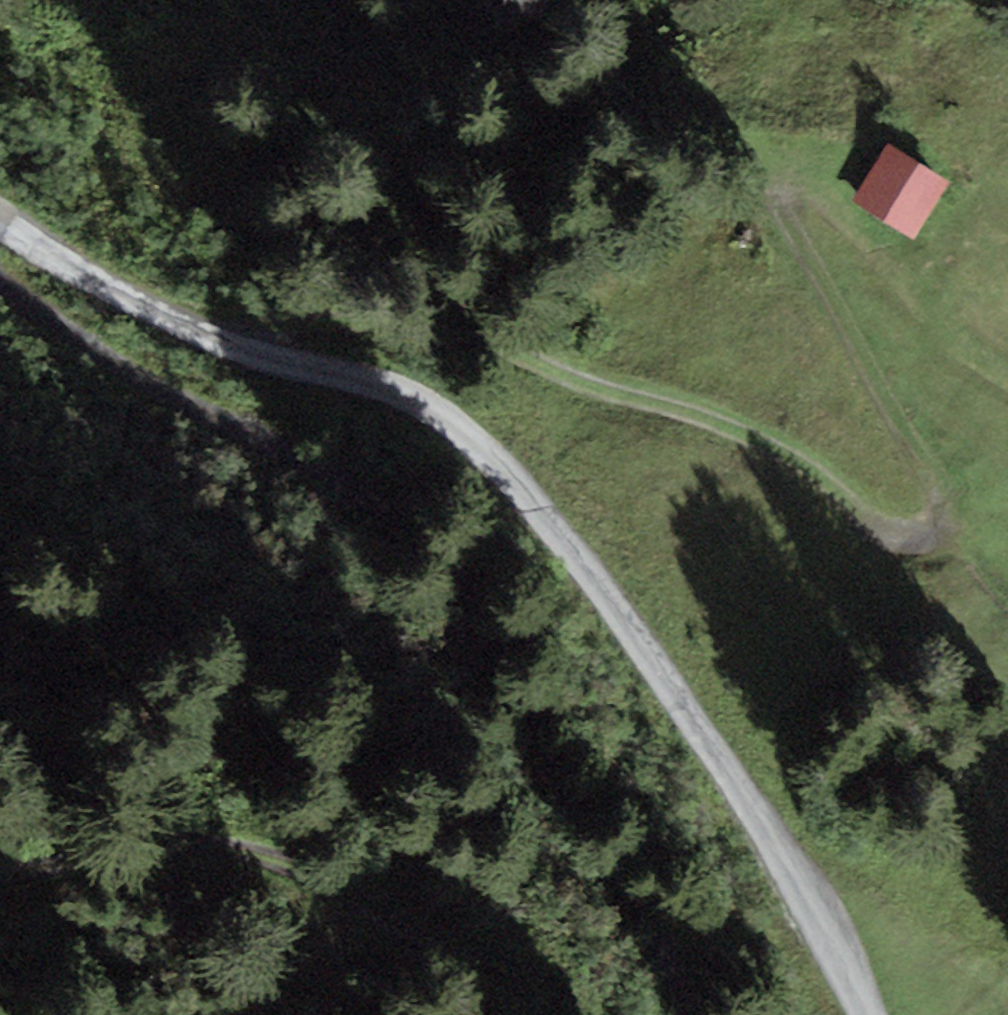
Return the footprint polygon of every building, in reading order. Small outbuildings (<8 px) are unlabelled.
[(950,190),(887,151),(848,213),(911,252),(950,190)]
